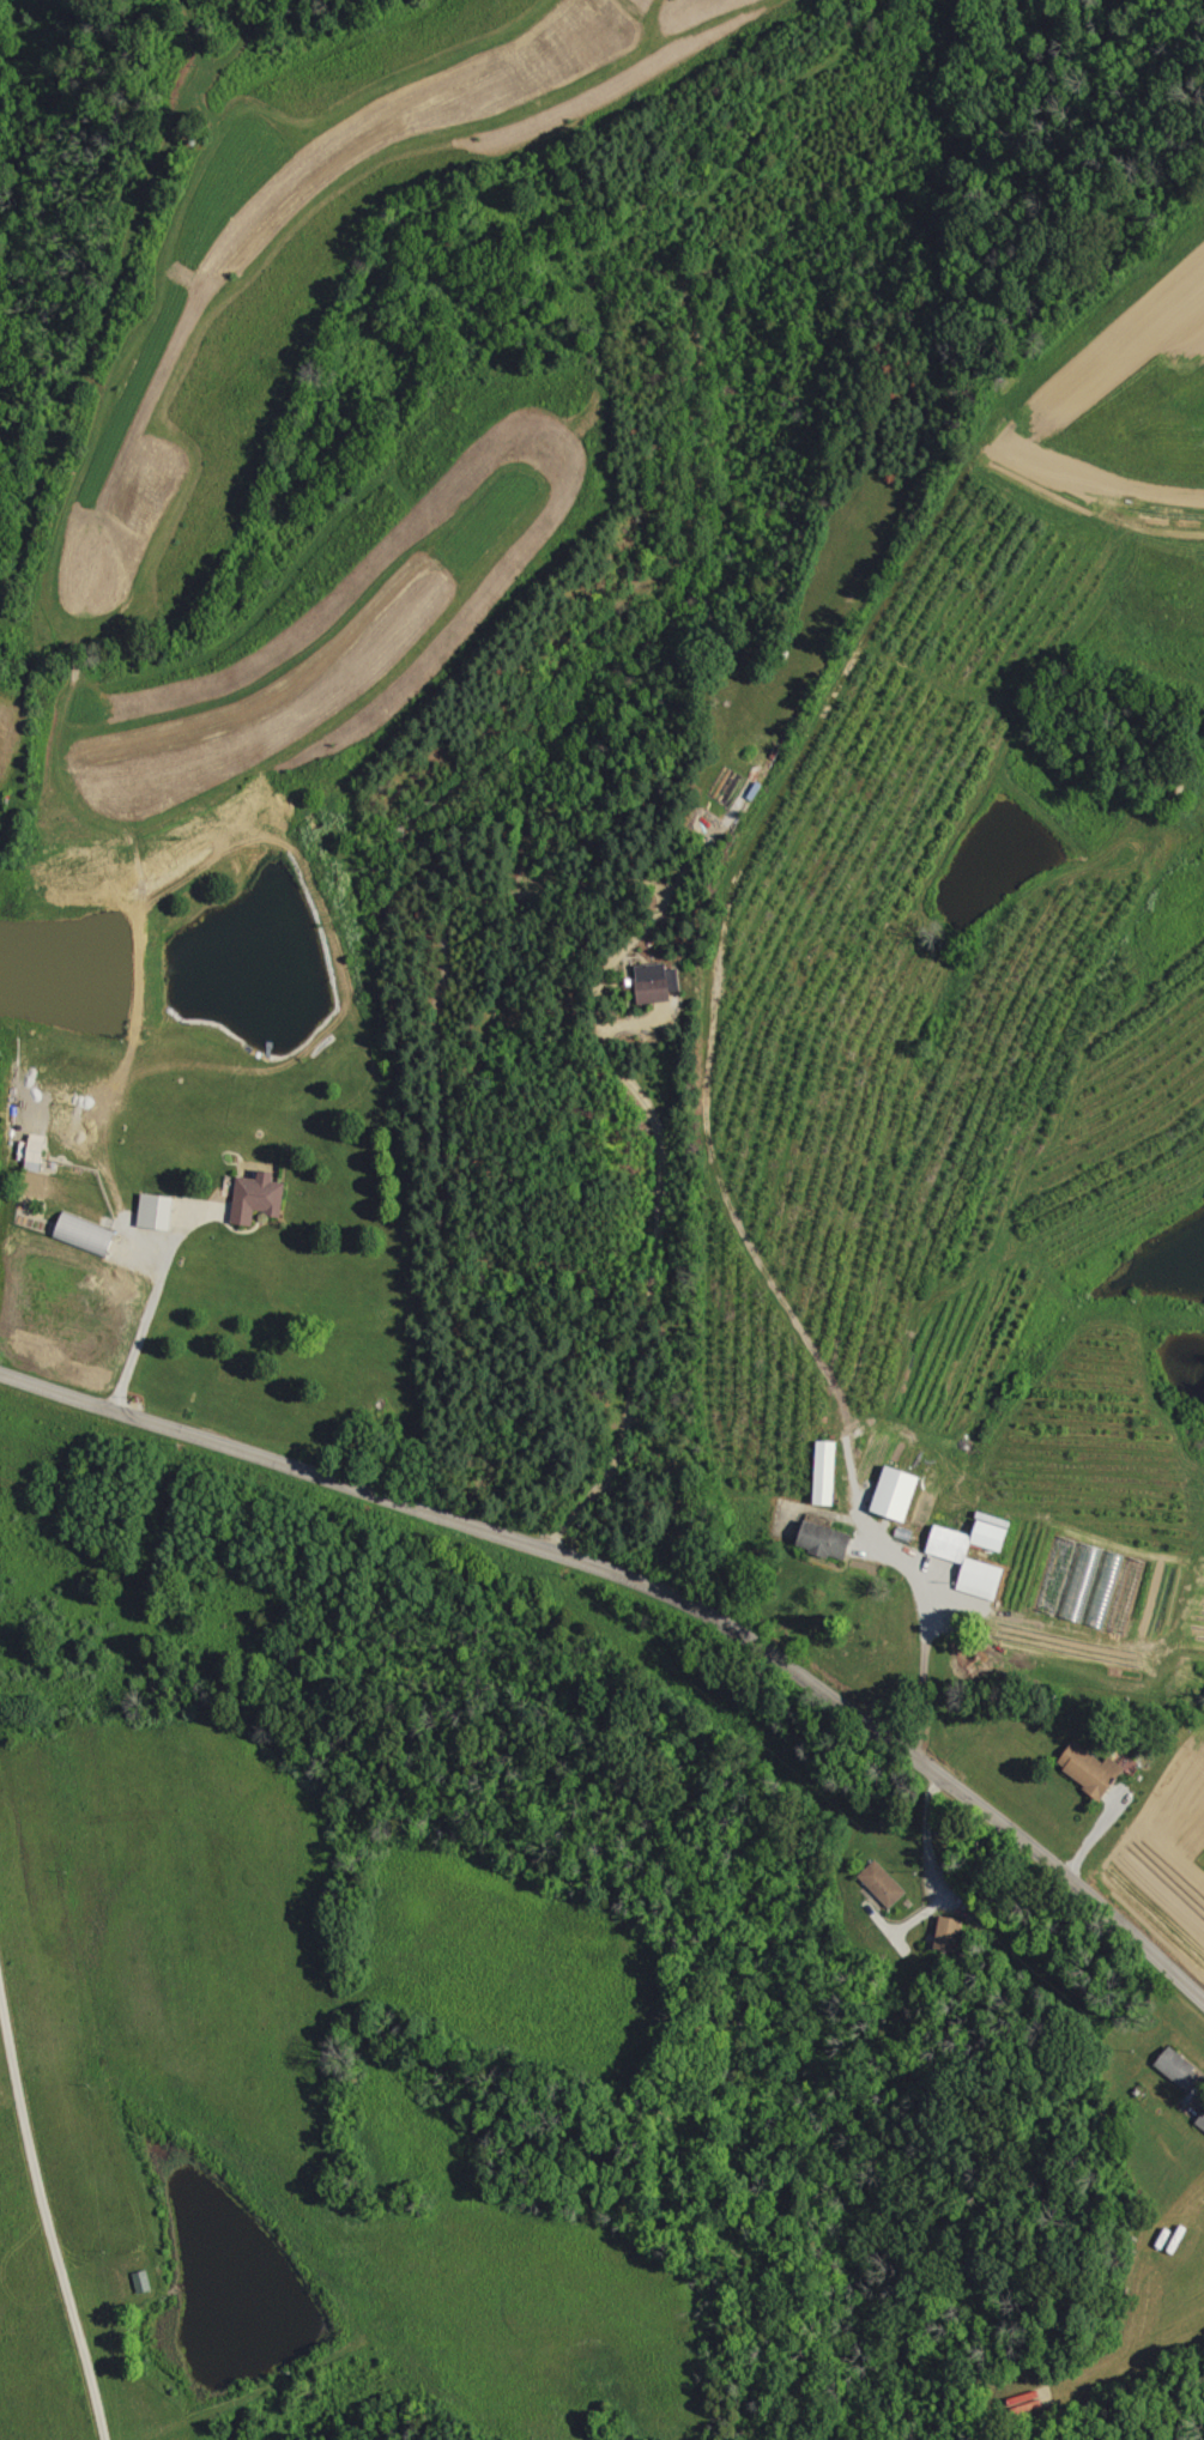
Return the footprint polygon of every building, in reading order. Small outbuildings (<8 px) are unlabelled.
[(673,1001),(672,991),(681,990),(680,968),(668,968),(668,962),(638,963),(640,1003),(673,1001)] [(44,1171),(47,1134),(31,1133),(27,1170),(44,1171)] [(238,1175),(233,1222),(255,1225),(257,1212),(284,1215),(288,1181),(276,1180),(277,1170),(261,1168),(260,1178),(238,1175)] [(175,1194),(142,1193),(141,1228),(174,1229),(175,1194)] [(107,1258),(117,1233),(66,1212),(55,1237),(107,1258)] [(816,1504),(836,1505),(838,1441),(818,1440),(816,1504)] [(874,1510),(910,1522),(925,1475),(889,1464),(874,1510)] [(929,1554),(966,1563),(959,1590),(998,1600),(1007,1567),(971,1558),(974,1544),(1006,1552),(1014,1520),(981,1512),(976,1534),(937,1524),(929,1554)] [(800,1549),(848,1559),(854,1532),(806,1521),(800,1549)] [(1058,1766),(1105,1799),(1127,1767),(1111,1756),(1107,1762),(1076,1740),(1058,1766)] [(889,1908),(907,1892),(876,1859),(859,1875),(889,1908)] [(934,1948),(959,1953),(966,1920),(940,1914),(934,1948)] [(1190,2093),(1203,2077),(1203,2074),(1172,2046),(1156,2064),(1190,2093)] [(140,2293),(155,2289),(149,2269),(134,2274),(140,2293)]
